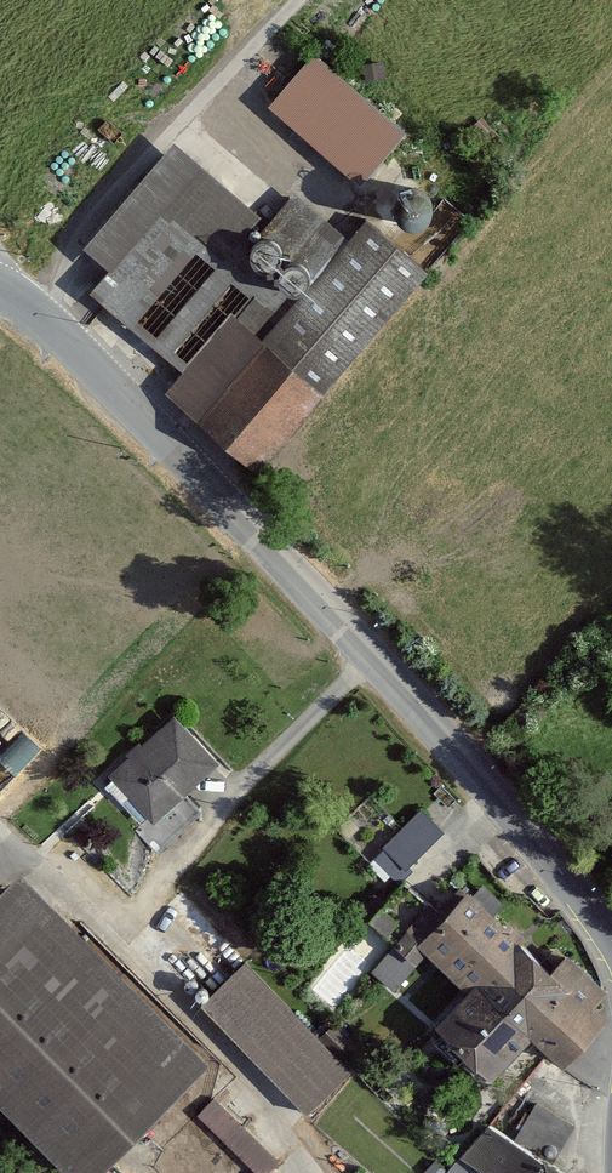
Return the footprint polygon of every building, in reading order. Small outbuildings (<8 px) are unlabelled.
[(363,184),(407,134),(316,54),(272,104),(363,184)] [(178,142),(87,244),(113,269),(92,292),(187,374),(237,315),(265,339),(303,295),(299,297),(295,298),(288,296),(282,292),(279,289),(278,285),(278,281),(278,277),(280,271),(278,270),(275,271),(273,272),(269,272),(265,272),(261,271),(258,269),(257,268),(255,266),(252,260),(252,254),(254,247),(260,241),(253,235),(251,233),(264,219),(178,142)] [(309,288),(309,289),(351,240),(300,195),(260,241),(264,240),(271,239),(277,241),(282,246),(284,248),(285,251),(285,255),(285,257),(285,260),(283,264),(280,268),(278,270),(280,271),(283,269),(286,267),(290,265),(294,265),(298,265),(301,265),(303,266),(306,269),(308,271),(310,274),(311,277),(311,281),(311,285),(309,288)] [(420,229),(426,227),(430,222),(432,216),(431,210),(429,204),(424,200),(418,198),(412,199),(406,201),(402,206),(400,212),(401,218),(404,224),(408,228),(414,230),(420,229)] [(368,220),(351,240),(309,289),(305,293),(303,295),(265,339),(322,388),(425,269),(368,220)] [(273,271),(279,268),(283,263),(285,258),(284,251),(281,246),(277,242),(271,240),(264,240),(259,243),(255,248),(253,254),(253,260),(256,266),(261,270),(267,272),(273,271)] [(299,296),(304,293),(308,289),(310,283),(310,277),(307,271),(302,267),(296,265),(290,266),(285,268),(280,273),(279,279),(279,285),(282,291),(287,295),(292,297),(299,296)] [(187,374),(171,391),(263,471),(329,395),(322,388),(265,339),(237,315),(187,374)] [(221,762),(179,714),(111,774),(153,821),(186,792),(221,762)] [(158,857),(205,812),(186,792),(153,821),(138,836),(158,857)] [(424,803),(375,854),(398,876),(447,825),(424,803)] [(24,868),(0,891),(0,1097),(74,1172),(93,1172),(211,1059),(24,868)] [(527,991),(552,959),(472,885),(421,941),(469,986),(527,991)] [(382,904),(371,919),(390,932),(400,918),(382,904)] [(564,1066),(611,1020),(552,959),(527,991),(530,1038),(564,1066)] [(310,1113),(354,1069),(247,961),(203,1004),(310,1113)] [(434,1025),(493,1079),(530,1038),(527,991),(469,986),(434,1025)] [(291,1164),(217,1093),(199,1112),(257,1168),(252,1172),(283,1172),(291,1164)] [(491,1124),(448,1172),(475,1172),(481,1166),(493,1172),(569,1172),(491,1124)]
